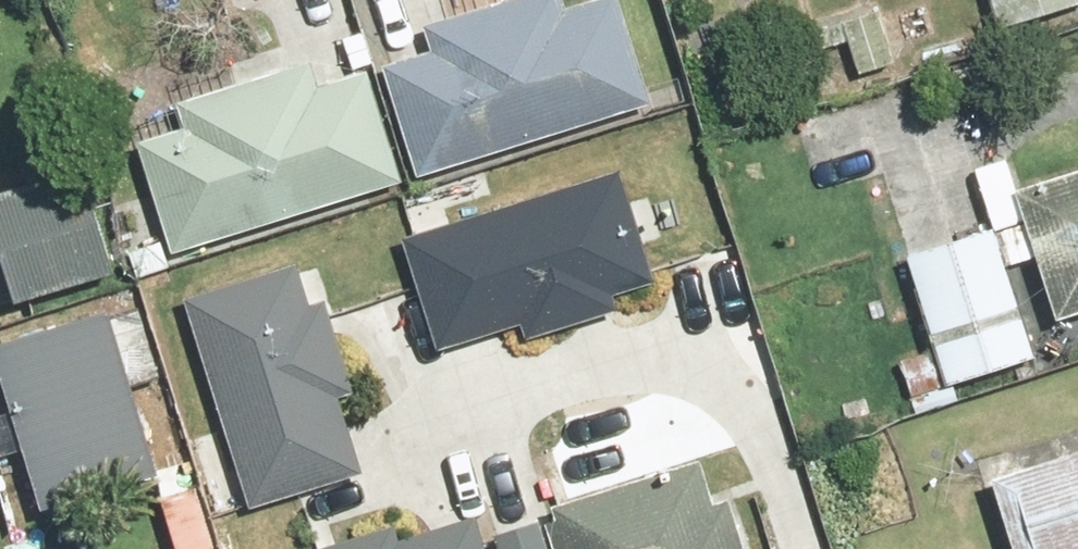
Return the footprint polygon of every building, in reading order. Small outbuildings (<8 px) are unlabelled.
[(406,187),(647,114),(611,0),(528,0),(363,50),(406,187)] [(991,36),(1077,10),(1077,0),(980,0),(991,36)] [(117,121),(161,261),(389,192),(345,51),(117,121)] [(1045,334),(1077,324),(1077,172),(1003,194),(1045,334)] [(0,196),(0,288),(8,314),(108,284),(74,174),(0,196)] [(617,174),(377,256),(415,368),(655,286),(617,174)] [(998,227),(897,257),(938,391),(1038,361),(998,227)] [(287,271),(170,312),(243,519),(360,478),(287,271)] [(0,343),(0,402),(35,516),(152,481),(127,399),(159,389),(133,303),(0,343)] [(975,479),(995,548),(1077,548),(1077,450),(975,479)] [(498,531),(503,548),(728,548),(704,469),(498,531)] [(463,520),(378,548),(474,548),(463,520)]
